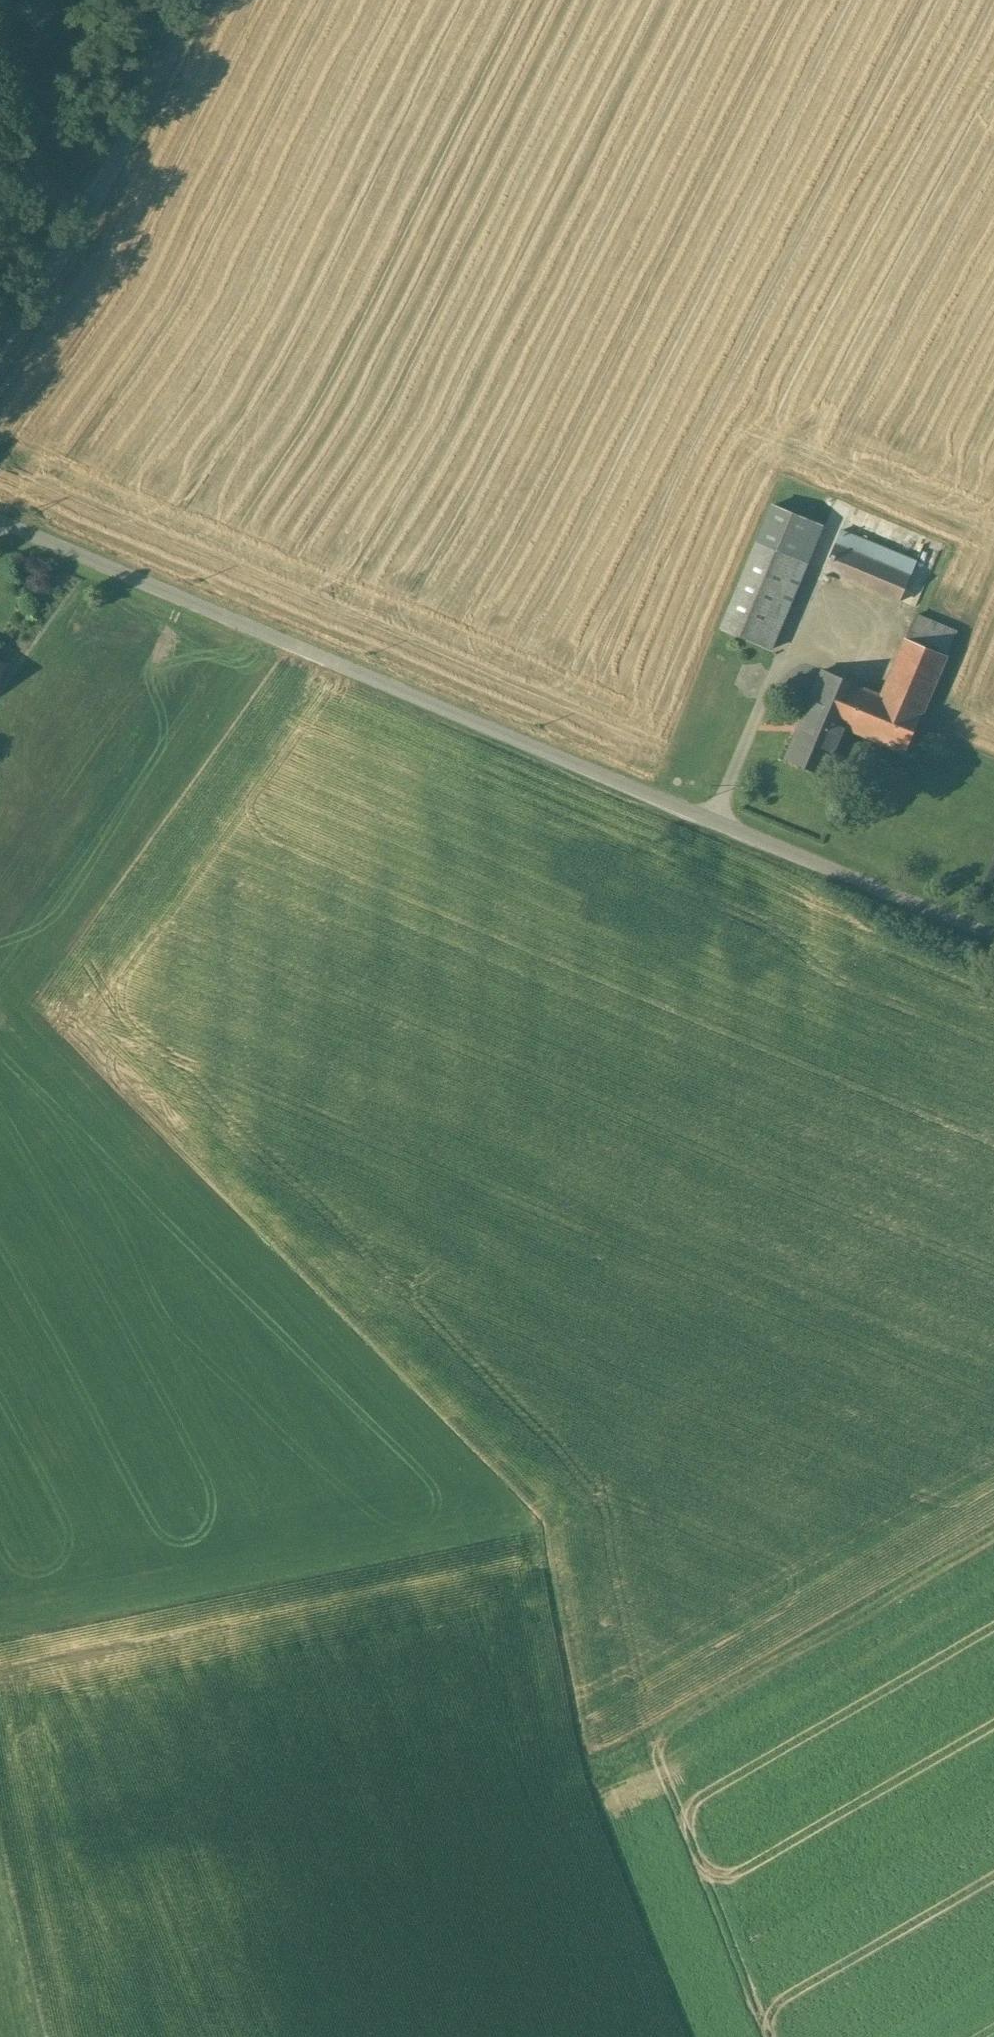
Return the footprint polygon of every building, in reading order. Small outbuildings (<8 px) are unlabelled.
[(916,562),(841,530),(824,570),(899,602),(916,562)] [(797,558),(757,542),(721,628),(761,645),(797,558)] [(915,615),(882,695),(823,670),(807,706),(849,722),(846,728),(905,752),(956,632),(915,615)] [(849,722),(807,706),(786,757),(827,774),(846,728),(849,722)]
